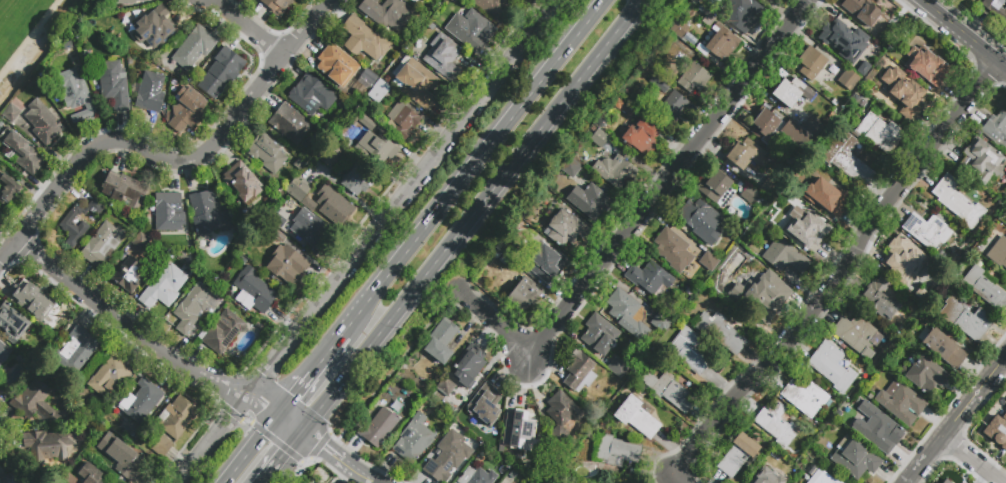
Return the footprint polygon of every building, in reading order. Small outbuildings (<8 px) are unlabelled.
[(266,6),(270,0),(296,0),(291,6),(290,5),(281,16),(275,12),(273,14),(270,12),(271,10),(266,6)] [(356,10),(364,0),(372,0),(381,7),(386,0),(400,0),(415,12),(399,33),(382,19),(376,26),(356,10)] [(499,23),(470,0),(511,0),(504,8),(508,11),(499,23)] [(720,10),(728,0),(753,0),(762,7),(752,19),(755,22),(749,29),(746,26),(744,28),(740,25),(735,30),(723,20),(727,15),(720,10)] [(841,6),(846,0),(875,0),(869,7),(875,12),(867,22),(861,18),(859,20),(841,6)] [(980,5),(984,0),(1005,0),(1005,5),(1003,2),(1000,7),(1004,10),(1005,7),(1005,25),(980,5)] [(180,31),(168,41),(169,42),(168,43),(167,42),(163,47),(160,44),(153,50),(145,40),(141,44),(127,28),(137,19),(138,20),(145,15),(146,17),(153,10),(161,3),(168,10),(165,13),(180,31)] [(445,29),(444,28),(456,13),(467,22),(475,12),(493,26),(482,39),(486,43),(477,55),(445,29)] [(393,44),(388,50),(389,51),(383,59),(381,58),(377,63),(363,52),(362,53),(360,51),(355,57),(342,46),(350,36),(341,28),(353,13),(356,15),(355,16),(365,24),(363,25),(374,33),(376,31),(393,44)] [(892,15),(902,24),(896,32),(885,24),(892,15)] [(861,32),(844,54),(821,36),(826,30),(824,28),(832,18),(838,22),(842,17),(861,32)] [(667,30),(676,19),(687,28),(679,39),(667,30)] [(712,29),(717,22),(742,41),(728,59),(725,56),(721,60),(704,47),(716,32),(712,29)] [(197,24),(218,40),(205,57),(202,54),(188,72),(170,58),(197,24)] [(452,64),(463,72),(453,85),(443,77),(441,79),(431,71),(432,69),(421,61),(431,47),(429,45),(439,31),(465,51),(456,63),(453,62),(452,64)] [(361,67),(343,90),(315,68),(321,61),(317,59),(330,43),(361,67)] [(830,67),(821,79),(816,75),(811,82),(798,72),(804,66),(796,59),(808,44),(818,52),(822,46),(833,55),(825,64),(830,67)] [(923,82),(904,66),(910,59),(906,56),(914,46),(917,49),(922,44),(937,56),(937,57),(944,63),(943,63),(953,72),(938,90),(925,80),(923,82)] [(228,49),(238,57),(244,62),(234,74),(236,75),(229,84),(227,83),(222,89),(224,91),(220,96),(218,95),(214,100),(197,86),(218,59),(219,60),(228,49)] [(439,98),(427,114),(400,93),(402,91),(392,83),(395,78),(393,77),(394,76),(391,74),(406,55),(442,82),(434,92),(429,89),(427,92),(434,97),(435,95),(439,98)] [(870,68),(861,78),(848,68),(856,57),(870,68)] [(101,102),(98,63),(121,61),(121,69),(125,69),(126,79),(127,79),(130,112),(110,114),(109,102),(101,102)] [(689,93),(677,84),(694,62),(713,77),(700,93),(694,88),(689,93)] [(869,96),(877,87),(875,85),(888,68),(891,70),(894,66),(903,73),(900,77),(911,87),(913,84),(923,92),(924,90),(927,93),(916,106),(925,113),(914,127),(882,101),(879,104),(878,103),(869,96)] [(378,78),(372,85),(360,76),(366,68),(378,78)] [(848,92),(835,81),(846,68),(859,79),(848,92)] [(59,75),(75,69),(79,80),(83,79),(98,116),(73,126),(70,117),(86,110),(84,105),(71,110),(69,108),(67,108),(64,100),(67,98),(65,94),(66,93),(59,75)] [(160,116),(157,115),(154,126),(141,122),(144,112),(134,109),(145,71),(165,77),(161,94),(166,96),(160,116)] [(305,112),(289,99),(300,86),(297,84),(307,72),(338,97),(326,113),(317,105),(310,113),(307,110),(305,112)] [(669,85),(662,94),(651,85),(657,77),(669,85)] [(815,94),(809,102),(801,95),(789,110),(771,95),(783,79),(789,84),(794,78),(815,94)] [(390,89),(378,103),(367,95),(379,80),(390,89)] [(205,113),(192,129),(187,125),(179,135),(167,126),(174,116),(173,115),(173,108),(181,98),(177,95),(183,87),(186,90),(189,87),(208,102),(202,110),(205,113)] [(674,90),(689,103),(685,108),(685,107),(680,112),(684,115),(671,131),(644,108),(651,98),(661,106),(674,90)] [(37,98),(66,129),(46,148),(31,131),(34,128),(22,116),(29,110),(26,107),(37,98)] [(410,135),(404,143),(384,127),(389,120),(386,118),(399,101),(408,109),(409,107),(424,119),(415,131),(409,127),(405,131),(410,135)] [(296,147),(267,123),(284,102),(313,126),(296,147)] [(21,112),(13,123),(2,115),(10,104),(21,112)] [(752,118),(759,109),(762,111),(764,108),(781,122),(774,131),(777,134),(773,139),(777,142),(773,148),(752,132),(756,127),(751,123),(754,120),(752,118)] [(1002,110),(1005,113),(1005,148),(1000,143),(998,146),(979,131),(991,116),(995,119),(1002,110)] [(879,148),(864,137),(862,139),(853,132),(870,112),(878,118),(887,125),(890,121),(905,133),(888,155),(879,148)] [(372,131),(370,129),(369,130),(353,118),(357,113),(362,116),(364,114),(377,124),(372,131)] [(32,127),(25,120),(26,119),(19,114),(12,122),(25,134),(32,127)] [(660,143),(652,153),(650,151),(645,157),(632,147),(630,149),(624,145),(626,143),(618,137),(628,125),(630,127),(640,114),(661,131),(655,139),(660,143)] [(815,137),(801,126),(810,114),(824,126),(815,137)] [(802,149),(780,131),(790,119),(812,137),(802,149)] [(3,142),(0,140),(0,136),(7,127),(27,142),(22,148),(31,155),(36,149),(40,152),(37,155),(45,162),(33,178),(5,156),(10,150),(2,144),(3,142)] [(589,140),(599,128),(610,138),(601,149),(589,140)] [(368,130),(382,142),(385,138),(397,148),(392,155),(395,157),(392,161),(389,159),(384,165),(357,144),(368,130)] [(275,176),(261,165),(263,163),(258,159),(255,162),(246,155),(249,152),(246,150),(257,136),(259,138),(262,134),(280,148),(279,151),(288,158),(275,176)] [(875,174),(864,189),(831,163),(829,165),(818,157),(834,137),(843,144),(850,135),(860,143),(850,155),(875,174)] [(1002,170),(995,179),(992,176),(982,188),(976,183),(978,182),(958,166),(966,157),(960,152),(964,147),(966,149),(970,144),(969,143),(974,136),(976,137),(977,136),(1004,158),(998,166),(1002,170)] [(760,168),(755,175),(748,170),(750,167),(747,165),(741,173),(733,167),(732,169),(722,162),(730,152),(727,149),(735,138),(741,143),(746,137),(766,154),(762,159),(764,160),(761,164),(759,163),(757,166),(760,168)] [(317,161),(332,143),(346,154),(332,171),(324,164),(323,165),(317,161)] [(591,169),(598,161),(600,163),(602,160),(609,159),(612,161),(618,154),(640,173),(631,184),(628,181),(618,193),(591,169)] [(304,163),(298,170),(292,166),(298,158),(304,163)] [(222,176),(240,160),(245,166),(243,168),(247,173),(248,171),(256,180),(255,182),(263,192),(253,200),(254,202),(247,208),(236,195),(237,194),(230,186),(228,188),(222,180),(224,178),(222,176)] [(578,170),(571,179),(560,171),(567,161),(578,170)] [(356,198),(340,185),(355,165),(377,181),(373,186),(372,186),(370,188),(369,188),(367,190),(363,194),(360,192),(356,198)] [(735,191),(722,209),(696,189),(705,177),(708,179),(716,169),(734,183),(730,187),(735,191)] [(109,200),(110,198),(100,193),(102,189),(100,188),(101,184),(103,185),(109,172),(121,178),(122,176),(150,188),(138,216),(128,211),(132,203),(124,199),(120,206),(110,202),(111,201),(109,200)] [(976,203),(987,211),(971,231),(961,223),(963,220),(937,201),(938,198),(930,193),(945,173),(958,183),(953,189),(974,206),(976,203)] [(768,176),(780,186),(770,199),(758,189),(768,176)] [(849,204),(837,219),(814,201),(812,204),(802,196),(818,176),(829,184),(827,186),(839,196),(841,193),(848,198),(846,201),(849,204)] [(6,208),(0,203),(0,180),(6,185),(11,179),(22,188),(6,208)] [(318,205),(312,213),(286,192),(297,179),(312,191),(309,195),(312,198),(311,200),(318,205)] [(356,210),(353,214),(350,212),(338,227),(318,210),(320,207),(315,202),(318,198),(314,195),(323,183),(356,210)] [(613,201),(604,213),(601,211),(592,222),(564,199),(574,186),(582,192),(589,183),(613,201)] [(758,193),(749,205),(739,196),(747,185),(758,193)] [(188,195),(195,193),(195,194),(210,190),(211,193),(215,192),(218,203),(214,204),(216,210),(219,209),(220,212),(227,210),(232,229),(230,230),(230,231),(225,232),(225,231),(223,232),(222,229),(209,233),(209,235),(197,238),(192,220),(195,219),(188,195)] [(154,194),(181,193),(181,211),(182,211),(182,212),(185,212),(186,225),(182,226),(182,233),(154,234),(153,220),(155,220),(154,194)] [(72,249),(65,243),(69,238),(65,235),(66,234),(58,227),(76,203),(84,209),(94,198),(105,207),(97,218),(89,211),(84,217),(81,214),(79,216),(78,215),(72,223),(77,227),(82,222),(89,228),(72,249)] [(693,229),(675,216),(688,200),(694,205),(698,199),(723,218),(714,229),(721,234),(711,247),(691,232),(693,229)] [(827,235),(817,248),(813,245),(808,251),(794,240),(795,239),(789,234),(788,236),(781,231),(791,219),(788,216),(796,206),(806,213),(807,212),(824,225),(825,223),(832,228),(827,235)] [(551,240),(555,236),(545,229),(559,210),(573,220),(575,218),(578,220),(579,218),(590,226),(588,230),(590,232),(584,240),(578,235),(575,239),(577,240),(573,246),(567,242),(562,249),(551,240)] [(321,245),(316,252),(299,238),(300,238),(288,229),(302,212),(305,215),(307,212),(315,217),(315,216),(329,227),(327,231),(330,233),(327,237),(331,240),(325,248),(321,245)] [(279,229),(270,221),(277,213),(286,221),(279,229)] [(904,230),(901,228),(913,213),(926,223),(933,215),(954,231),(944,244),(941,242),(933,253),(904,230)] [(116,228),(118,226),(126,232),(124,234),(126,236),(114,250),(116,252),(110,260),(108,259),(100,269),(80,254),(106,220),(116,228)] [(690,245),(686,251),(695,258),(688,267),(687,266),(680,275),(669,267),(670,265),(655,253),(660,247),(654,242),(666,226),(690,245)] [(282,243),(273,236),(277,230),(287,238),(282,243)] [(131,243),(140,232),(151,240),(149,243),(142,252),(131,243)] [(880,262),(881,262),(889,251),(887,250),(890,246),(889,245),(898,233),(911,244),(902,256),(914,266),(918,261),(930,271),(914,292),(902,282),(903,281),(881,263),(880,262)] [(810,261),(800,274),(786,263),(779,271),(759,256),(776,235),(810,261)] [(1005,239),(1005,240),(1005,269),(1001,265),(999,267),(989,259),(1005,239)] [(560,272),(548,288),(526,270),(532,262),(528,259),(541,242),(553,252),(555,249),(563,256),(554,268),(560,272)] [(291,288),(278,277),(276,280),(264,270),(271,262),(268,260),(276,249),(280,245),(283,247),(285,244),(310,264),(291,288)] [(720,261),(711,273),(697,262),(706,250),(720,261)] [(749,257),(744,264),(734,257),(740,250),(749,257)] [(122,296),(107,285),(129,255),(139,262),(136,266),(140,269),(137,272),(140,273),(139,275),(145,280),(132,298),(124,292),(122,296)] [(624,277),(633,265),(641,272),(650,261),(674,280),(667,289),(663,286),(653,298),(637,285),(636,287),(624,277)] [(149,311),(136,301),(149,285),(151,287),(157,279),(155,277),(161,268),(164,271),(170,263),(183,273),(178,279),(184,283),(174,296),(177,298),(169,309),(157,300),(149,311)] [(989,280),(1005,293),(1005,304),(1000,312),(960,282),(974,264),(991,277),(989,280)] [(248,265),(256,271),(254,275),(277,293),(276,294),(278,296),(263,315),(253,306),(249,311),(235,300),(241,292),(232,284),(248,265)] [(792,292),(778,310),(775,307),(772,311),(776,314),(766,327),(753,316),(756,313),(745,304),(743,306),(727,293),(737,282),(743,287),(748,280),(754,284),(763,274),(764,275),(768,269),(777,276),(776,277),(784,284),(783,284),(792,292)] [(880,317),(856,298),(866,286),(868,287),(873,280),(875,282),(880,276),(890,284),(882,295),(892,302),(894,299),(902,306),(886,326),(882,322),(884,320),(880,317)] [(524,277),(544,292),(532,307),(530,306),(524,314),(506,300),(524,277)] [(59,320),(51,330),(42,322),(41,323),(25,311),(31,304),(25,300),(22,304),(17,300),(16,302),(7,295),(15,285),(17,287),(24,279),(40,291),(38,293),(51,303),(52,302),(60,308),(58,310),(59,310),(54,316),(59,320)] [(185,336),(175,329),(182,320),(173,314),(181,303),(182,304),(199,282),(210,291),(202,301),(208,305),(185,336)] [(604,299),(616,285),(640,304),(624,324),(607,311),(612,306),(604,299)] [(7,338),(0,332),(0,307),(0,304),(3,300),(32,323),(31,324),(31,325),(19,340),(20,340),(15,346),(6,338),(7,338)] [(992,324),(976,344),(953,325),(952,327),(951,326),(949,329),(935,318),(937,316),(942,319),(958,300),(967,307),(965,310),(973,315),(979,308),(985,313),(984,314),(991,319),(989,321),(992,324)] [(221,356),(201,341),(202,339),(198,336),(205,327),(209,330),(215,322),(223,327),(227,321),(220,316),(226,308),(232,313),(246,324),(246,325),(246,329),(244,331),(240,332),(239,331),(221,356)] [(693,326),(703,312),(711,318),(717,311),(727,320),(724,323),(748,341),(736,356),(707,333),(705,335),(693,326)] [(585,325),(595,312),(617,330),(611,338),(615,342),(603,357),(580,339),(588,328),(585,325)] [(670,323),(661,334),(648,323),(657,312),(670,323)] [(858,312),(869,320),(867,322),(877,330),(868,343),(871,345),(868,349),(875,354),(869,362),(830,333),(842,317),(850,322),(858,312)] [(444,366),(424,350),(428,344),(425,342),(444,318),(460,330),(447,346),(455,353),(444,366)] [(966,352),(954,369),(921,343),(922,342),(917,338),(925,327),(929,330),(935,321),(956,337),(952,342),(966,352)] [(78,327),(101,346),(75,378),(52,360),(58,352),(60,353),(70,340),(69,338),(78,327)] [(684,327),(701,340),(697,344),(703,349),(699,353),(710,362),(698,377),(665,351),(684,327)] [(848,367),(858,375),(842,395),(832,388),(834,385),(806,363),(826,339),(846,355),(839,364),(845,370),(848,367)] [(447,397),(434,387),(442,377),(444,378),(449,371),(453,374),(456,371),(452,367),(470,343),(487,355),(483,360),(487,363),(480,372),(481,373),(467,391),(458,384),(447,397)] [(3,366),(0,363),(0,345),(12,355),(3,366)] [(108,403),(89,387),(85,385),(92,377),(93,378),(104,364),(97,359),(106,347),(134,370),(131,374),(133,376),(127,383),(125,381),(108,403)] [(597,377),(588,388),(585,385),(578,393),(575,391),(574,392),(562,383),(570,374),(565,370),(569,366),(566,365),(569,361),(567,359),(576,349),(595,365),(590,371),(597,377)] [(921,354),(950,376),(940,389),(936,386),(928,396),(903,377),(911,366),(911,365),(912,364),(913,363),(914,362),(921,354)] [(620,379),(606,369),(616,356),(630,367),(620,379)] [(667,371),(676,378),(674,382),(698,401),(686,416),(662,397),(660,399),(639,381),(647,371),(659,381),(667,371)] [(135,385),(142,376),(166,394),(165,395),(169,398),(152,419),(150,417),(141,429),(121,413),(122,411),(117,407),(127,393),(133,398),(140,389),(135,385)] [(8,405),(16,394),(19,397),(34,378),(34,377),(52,391),(43,403),(54,411),(54,412),(68,411),(69,424),(54,426),(38,413),(36,412),(28,421),(8,405)] [(812,382),(830,397),(829,399),(833,402),(828,408),(823,405),(812,419),(780,394),(791,380),(805,391),(812,382)] [(883,391),(884,392),(894,380),(901,385),(902,383),(928,404),(918,416),(914,413),(912,415),(917,418),(909,428),(873,399),(881,389),(883,391)] [(485,382),(497,390),(490,401),(493,402),(489,408),(498,413),(490,426),(488,424),(484,430),(475,424),(472,429),(462,422),(478,396),(477,395),(485,382)] [(583,415),(576,422),(569,416),(568,417),(569,418),(560,427),(568,435),(556,446),(546,435),(556,425),(544,412),(549,408),(544,403),(558,390),(583,415)] [(639,407),(641,409),(646,403),(655,410),(650,416),(661,425),(649,440),(627,422),(624,426),(612,416),(629,395),(641,404),(639,407)] [(176,442),(161,430),(162,429),(154,423),(169,404),(173,407),(181,397),(199,412),(196,415),(198,417),(193,423),(191,422),(176,442)] [(886,456),(850,426),(857,417),(865,424),(868,420),(856,410),(865,399),(905,432),(886,456)] [(800,430),(784,450),(774,442),(776,440),(752,422),(765,405),(771,410),(777,402),(786,410),(780,418),(788,425),(790,422),(800,430)] [(518,407),(533,405),(535,426),(533,426),(534,435),(533,435),(534,443),(518,445),(518,449),(507,450),(504,422),(519,420),(518,407)] [(377,449),(356,433),(364,423),(369,426),(383,407),(399,420),(377,449)] [(412,465),(391,450),(399,440),(401,438),(398,436),(417,411),(427,418),(422,425),(435,435),(412,465)] [(998,423),(1005,413),(1005,447),(995,437),(992,440),(982,432),(993,419),(998,423)] [(76,428),(77,441),(75,441),(75,445),(66,446),(67,460),(57,461),(56,451),(44,452),(45,466),(32,467),(30,448),(24,448),(23,434),(47,432),(47,434),(53,433),(52,431),(76,428)] [(739,432),(760,448),(752,458),(749,456),(731,479),(716,468),(734,444),(731,443),(739,432)] [(642,445),(638,463),(623,460),(621,468),(590,461),(593,448),(597,449),(600,434),(613,436),(612,439),(642,445)] [(140,474),(133,482),(121,482),(120,482),(122,480),(112,473),(117,467),(116,466),(117,465),(105,455),(102,458),(94,452),(107,435),(114,441),(116,438),(146,462),(138,473),(140,474)] [(162,458),(151,449),(162,435),(174,444),(162,458)] [(883,462),(872,475),(866,470),(857,481),(829,459),(838,449),(836,448),(847,435),(852,440),(854,438),(883,462)] [(466,457),(455,470),(452,468),(449,472),(451,474),(445,482),(443,481),(441,482),(423,469),(431,458),(435,461),(449,443),(466,457)] [(788,478),(784,482),(750,482),(758,473),(755,470),(763,459),(788,478)] [(100,478),(106,482),(84,482),(85,481),(76,473),(85,462),(87,464),(89,462),(103,474),(100,478)] [(499,477),(494,482),(458,482),(456,482),(469,467),(475,472),(479,467),(488,475),(491,471),(499,477)] [(513,480),(507,475),(512,469),(518,474),(513,480)] [(835,477),(843,482),(805,482),(816,469),(822,473),(823,472),(833,479),(835,477)] [(17,473),(19,482),(0,482),(0,477),(17,473)]
